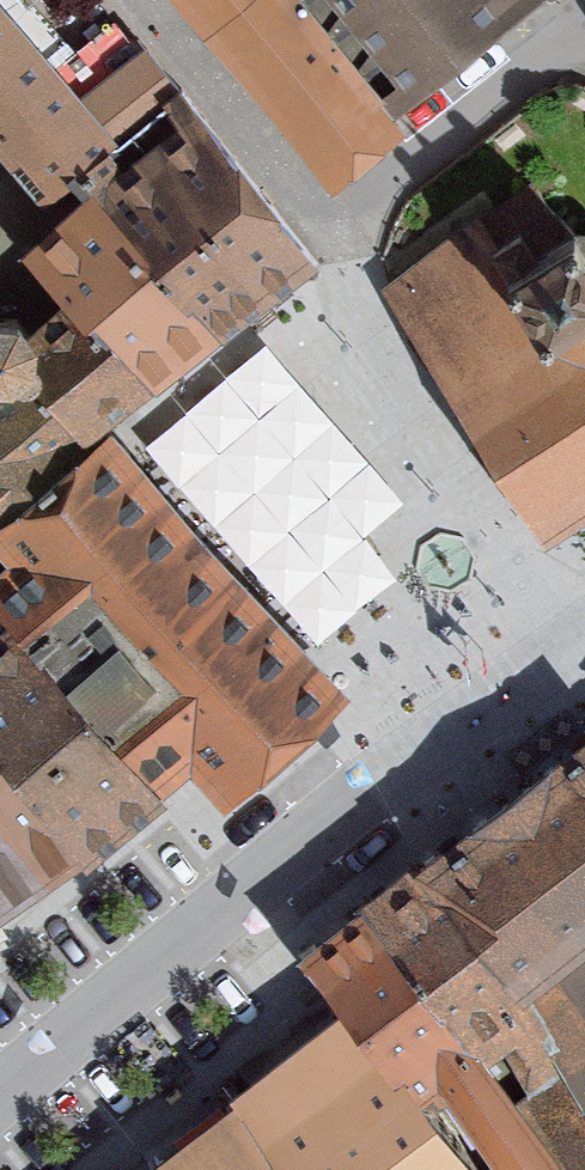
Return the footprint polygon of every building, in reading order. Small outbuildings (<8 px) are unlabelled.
[(168,109),(128,59),(86,92),(13,0),(0,0),(0,179),(31,217),(52,200),(168,109)] [(206,43),(257,0),(170,0),(206,43)] [(370,164),(408,132),(392,114),(297,0),(257,0),(206,43),(333,194),(370,164)] [(392,114),(531,0),(297,0),(392,114)] [(178,359),(294,268),(168,109),(52,200),(178,359)] [(178,359),(52,200),(31,217),(26,221),(21,225),(0,241),(0,249),(42,302),(122,403),(147,383),(178,359)] [(562,232),(531,232),(512,203),(394,280),(430,336),(504,449),(547,513),(584,488),(584,240),(562,232)] [(88,430),(122,403),(42,302),(5,331),(10,355),(0,377),(0,378),(0,498),(88,430)] [(0,377),(10,355),(5,331),(0,328),(0,378),(0,377)] [(247,440),(296,401),(353,472),(376,454),(275,329),(203,386),(247,440)] [(11,572),(0,581),(0,633),(135,797),(185,755),(199,772),(212,788),(323,697),(309,679),(220,572),(88,430),(0,498),(0,559),(11,572)] [(0,633),(0,775),(65,854),(102,824),(123,806),(135,797),(0,633)] [(580,723),(268,943),(316,1011),(369,1086),(399,1065),(473,1169),(584,1169),(584,1158),(566,1132),(584,1119),(584,959),(573,942),(584,934),(584,730),(580,723)] [(0,775),(0,858),(24,887),(34,879),(65,854),(0,775)] [(0,858),(0,907),(24,887),(0,858)] [(316,1011),(207,1096),(257,1169),(438,1169),(369,1086),(316,1011)] [(207,1096),(123,1165),(126,1169),(257,1169),(207,1096)]
